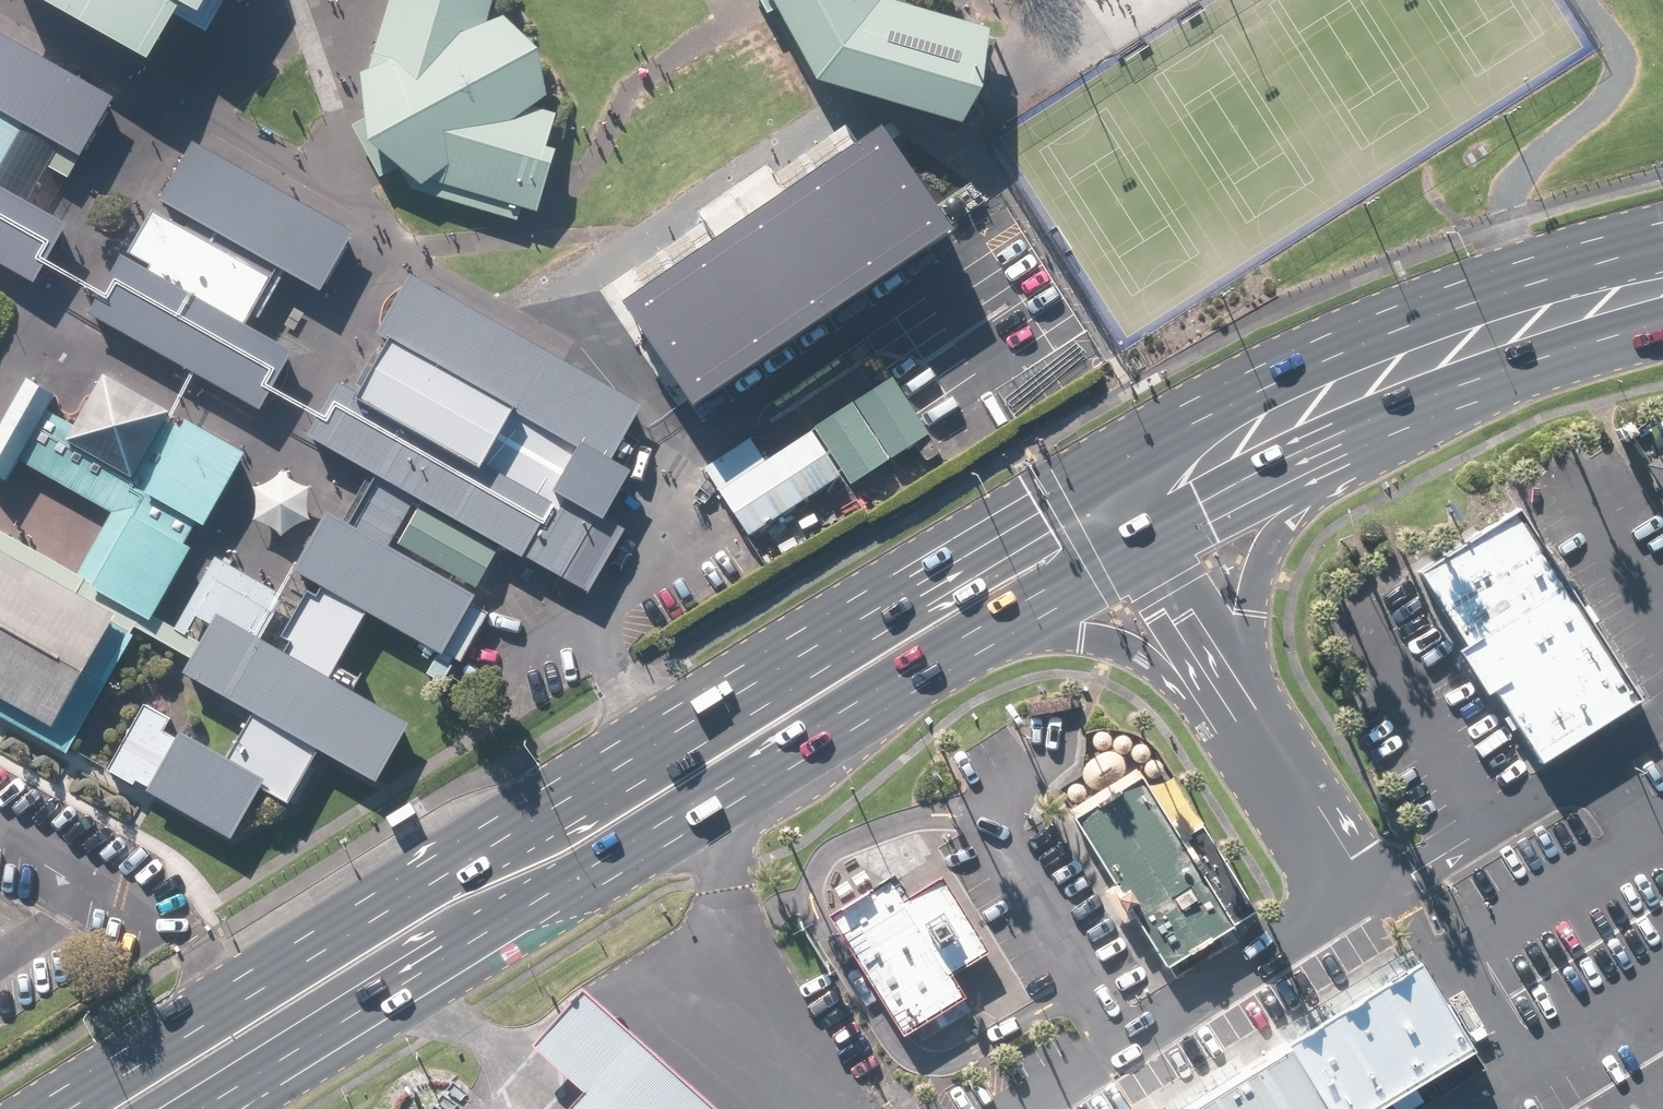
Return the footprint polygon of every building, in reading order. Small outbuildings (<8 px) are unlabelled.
[(144,72),(177,15),(194,24),(208,0),(16,0),(144,72)] [(367,69),(357,77),(361,124),(350,127),(377,178),(393,169),(400,173),(410,190),(513,222),(517,223),(520,211),(534,213),(535,210),(551,152),(542,150),(552,115),(535,110),(542,101),(532,52),(499,17),(485,24),(492,0),(387,0),(367,69)] [(811,89),(954,133),(984,37),(879,5),(876,0),(762,0),(811,89)] [(23,131),(78,163),(113,102),(0,37),(0,172),(23,131)] [(878,120),(626,294),(699,399),(951,225),(878,120)] [(118,257),(86,314),(255,411),(289,352),(242,325),(274,269),(318,293),(350,233),(190,145),(158,202),(187,218),(182,229),(150,211),(126,253),(149,267),(146,272),(118,257)] [(35,292),(73,225),(0,184),(0,272),(35,292)] [(153,801),(230,844),(259,793),(287,808),(317,755),(329,761),(372,785),(375,781),(407,722),(329,678),(364,615),(436,655),(458,668),(493,607),(385,547),(412,499),(587,596),(624,532),(600,518),(626,473),(606,462),(636,408),(406,280),(377,332),(386,342),(356,396),(336,385),(306,438),(377,477),(350,527),(322,512),(287,574),(319,592),(318,595),(310,591),(283,640),(294,646),(288,657),(251,637),(274,596),(214,562),(176,630),(199,643),(179,678),(246,716),(243,720),(223,757),(222,758),(177,734),(174,739),(157,730),(163,719),(141,705),(107,767),(104,774),(153,801)] [(240,455),(183,423),(178,431),(163,423),(168,413),(100,375),(65,438),(42,426),(60,394),(23,373),(0,414),(0,484),(6,487),(18,465),(107,513),(72,576),(148,618),(186,550),(178,546),(192,521),(201,526),(240,455)] [(926,434),(889,378),(852,402),(889,458),(926,434)] [(748,439),(702,469),(746,536),(839,476),(809,431),(762,462),(748,439)] [(297,486),(279,472),(274,477),(267,482),(259,487),(250,488),(253,495),(253,504),(252,514),(251,520),(260,524),(269,528),(279,538),(292,526),(308,521),(305,510),(304,499),(307,488),(297,486)] [(1640,698),(1521,512),(1418,577),(1537,764),(1640,698)] [(111,615),(0,553),(0,700),(49,726),(111,615)] [(1093,748),(1096,750),(1099,751),(1102,751),(1105,750),(1107,748),(1108,745),(1109,742),(1108,739),(1107,736),(1104,734),(1102,733),(1099,733),(1096,734),(1094,735),(1092,737),(1091,740),(1091,743),(1092,745),(1093,748)] [(1112,753),(1115,755),(1117,756),(1120,756),(1123,754),(1126,753),(1127,750),(1128,747),(1127,744),(1126,741),(1123,739),(1120,738),(1118,738),(1115,739),(1113,740),(1111,742),(1110,745),(1110,748),(1111,750),(1112,753)] [(1131,759),(1134,761),(1137,762),(1140,762),(1142,761),(1145,759),(1146,756),(1147,753),(1146,750),(1145,748),(1142,746),(1139,745),(1137,745),(1134,745),(1132,747),(1130,749),(1129,751),(1129,754),(1130,757),(1131,759)] [(1099,755),(1083,764),(1080,768),(1079,772),(1079,775),(1079,779),(1081,784),(1084,787),(1088,789),(1092,790),(1095,790),(1118,777),(1120,774),(1121,770),(1121,766),(1121,762),(1118,758),(1114,756),(1110,754),(1104,753),(1099,755)] [(1143,775),(1145,777),(1148,778),(1151,778),(1154,777),(1156,775),(1158,772),(1159,769),(1158,766),(1156,763),(1154,761),(1151,760),(1149,760),(1146,761),(1144,763),(1142,765),(1141,767),(1141,770),(1141,772),(1143,775)] [(1236,939),(1140,782),(1069,825),(1164,982),(1236,939)] [(1068,800),(1070,802),(1073,803),(1076,803),(1079,802),(1081,800),(1083,797),(1083,794),(1083,791),(1081,789),(1079,787),(1076,786),(1073,786),(1071,786),(1069,788),(1067,790),(1066,792),(1066,795),(1066,797),(1068,800)] [(907,899),(892,875),(830,912),(906,1037),(968,999),(953,975),(990,953),(944,877),(907,899)] [(1478,1049),(1424,962),(1183,1108),(1380,1108),(1478,1049)] [(578,984),(526,1044),(582,1092),(567,1108),(722,1108),(578,984)]
